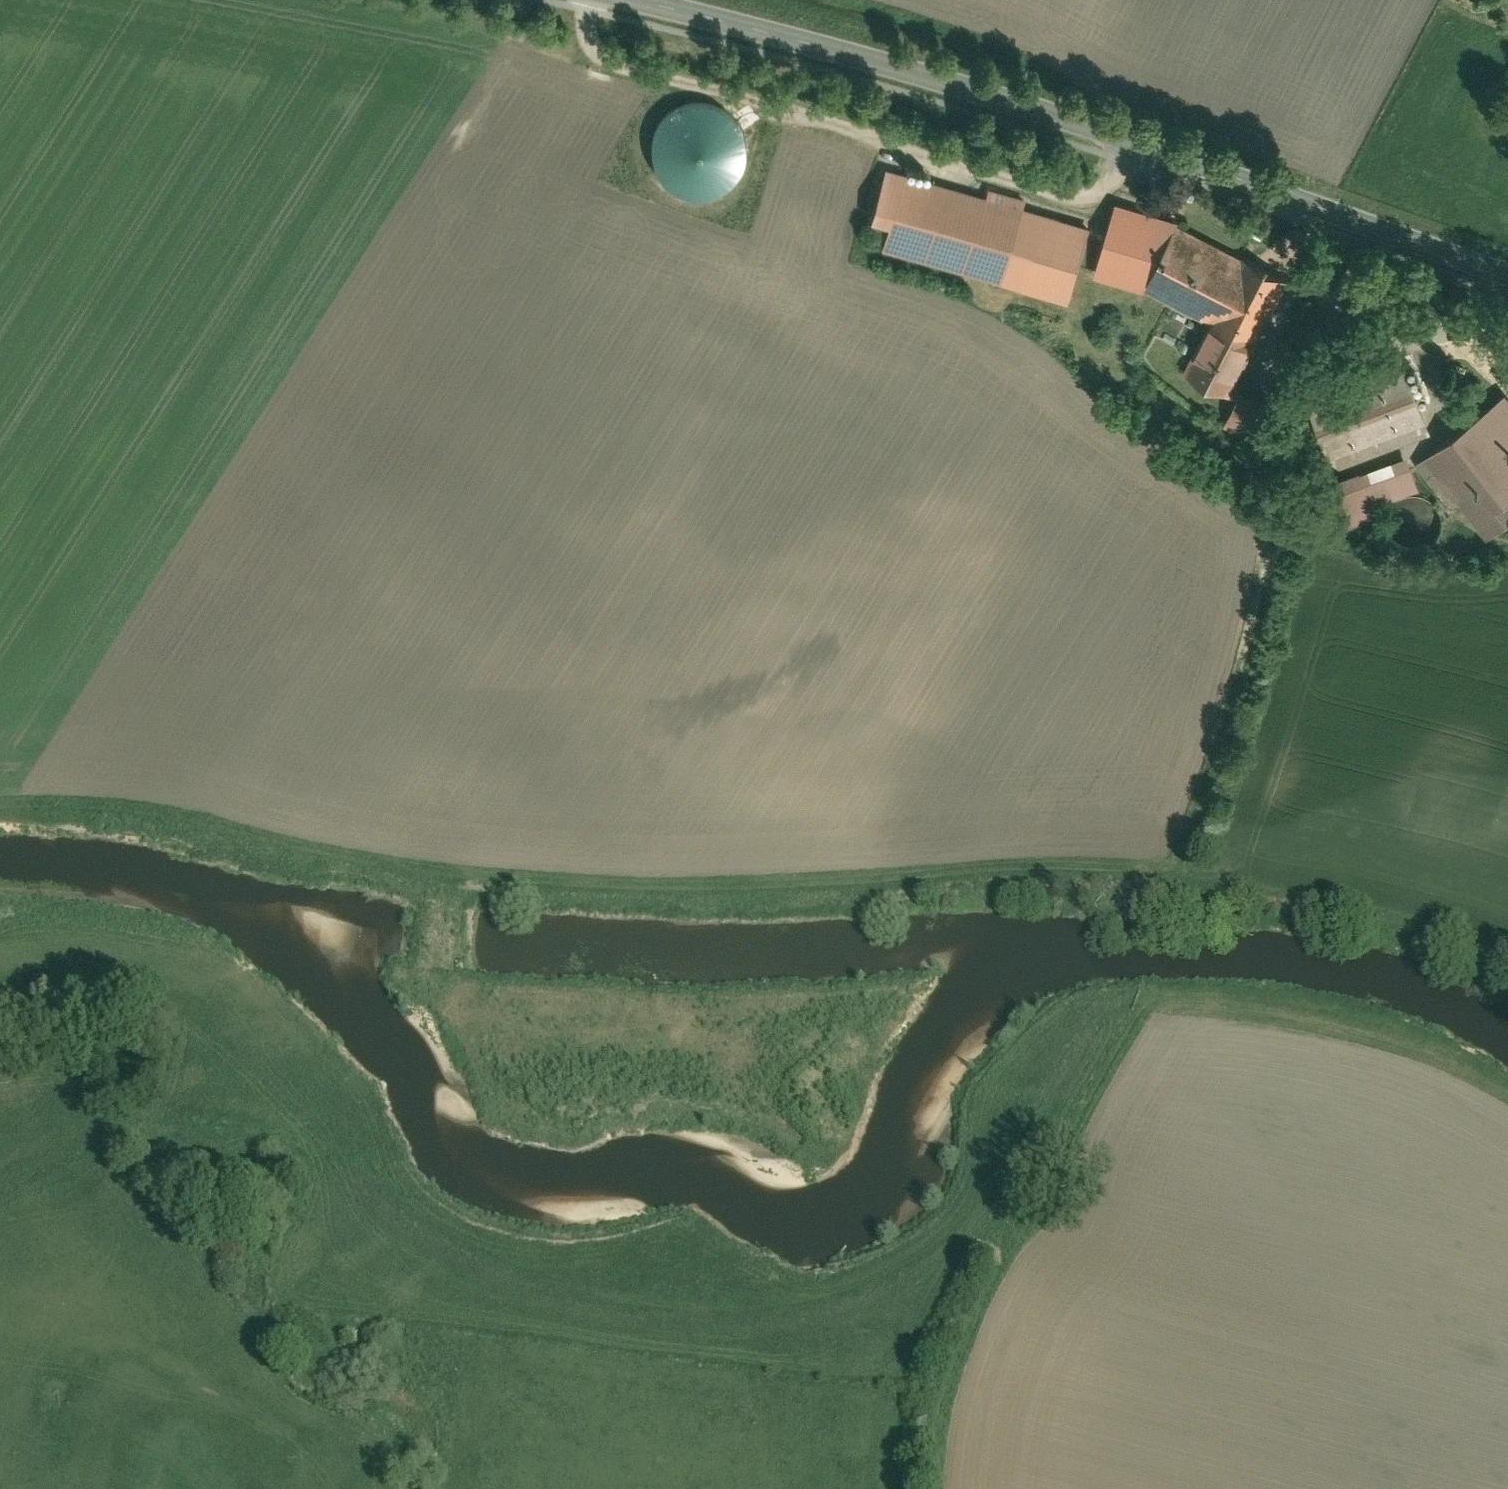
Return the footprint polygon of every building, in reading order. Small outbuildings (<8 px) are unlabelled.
[(739,165),(739,155),(705,155),(705,156),(673,156),(673,186),(746,187),(746,165),(739,165)] [(888,224),(880,250),(1066,304),(1087,231),(1020,211),(1023,202),(986,191),(984,198),(886,169),(871,220),(888,224)] [(1114,206),(1094,277),(1146,291),(1208,324),(1184,375),(1229,398),(1287,281),(1176,227),(1114,206)] [(1302,393),(1328,459),(1425,422),(1400,356),(1302,393)] [(1240,390),(1223,425),(1269,446),(1286,411),(1240,390)] [(1421,459),(1487,540),(1507,523),(1507,396),(1505,392),(1421,459)] [(1407,457),(1331,481),(1345,525),(1385,512),(1381,501),(1418,490),(1407,457)]
